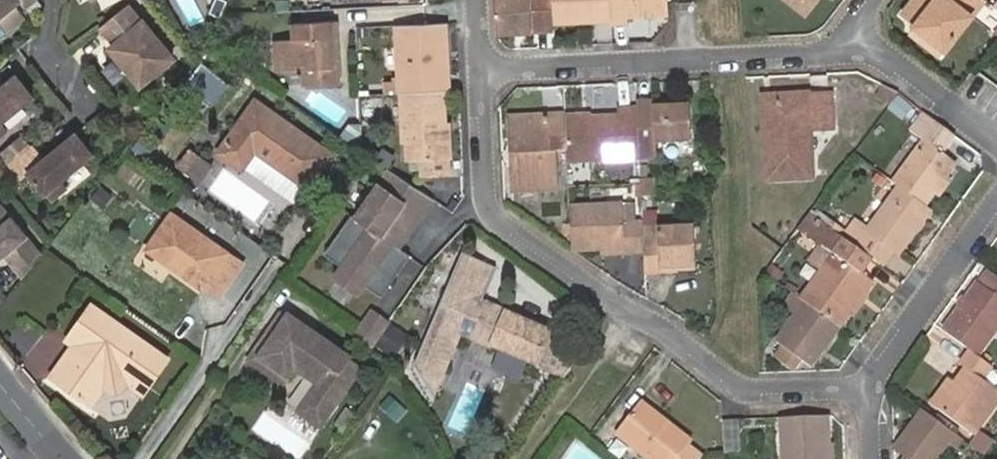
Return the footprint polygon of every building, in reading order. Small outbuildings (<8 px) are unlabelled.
[(0,17),(17,3),(20,0),(0,0),(0,16),(0,17)] [(204,18),(196,0),(180,0),(191,23),(204,18)] [(215,8),(226,13),(231,0),(218,0),(215,8)] [(551,0),(494,0),(496,30),(498,32),(552,29),(552,22),(552,14),(551,0)] [(607,0),(551,0),(552,14),(579,13),(580,21),(608,20),(607,0)] [(665,4),(665,0),(607,0),(608,20),(608,25),(628,23),(627,17),(665,16),(665,4)] [(804,11),(813,0),(791,0),(804,11)] [(906,14),(910,17),(924,0),(917,0),(906,14)] [(910,17),(920,24),(948,45),(982,0),(924,0),(910,17)] [(0,17),(11,29),(27,15),(17,3),(0,17)] [(129,4),(100,28),(114,45),(110,48),(140,85),(173,58),(129,4)] [(579,13),(552,14),(552,22),(580,21),(579,13)] [(330,34),(336,34),(336,16),(293,18),(294,35),(275,36),(276,67),(302,66),(303,82),(338,81),(337,62),(331,62),(330,34)] [(392,22),(396,90),(399,89),(439,88),(446,88),(442,20),(428,20),(392,22)] [(948,45),(920,24),(915,31),(942,53),(948,45)] [(7,130),(1,123),(33,96),(16,76),(0,88),(0,136),(7,130)] [(894,91),(877,81),(870,92),(885,103),(894,91)] [(439,88),(399,89),(401,140),(409,141),(410,159),(416,158),(416,166),(424,172),(443,171),(443,147),(443,136),(434,135),(435,122),(440,122),(439,88)] [(800,97),(800,102),(799,102),(764,104),(766,142),(762,142),(763,179),(805,177),(803,131),(827,129),(824,96),(800,97)] [(253,99),(218,148),(243,166),(255,148),(306,182),(328,151),(253,99)] [(635,104),(636,112),(639,161),(655,160),(655,146),(690,145),(688,108),(653,110),(653,104),(635,104)] [(617,119),(564,121),(566,153),(567,165),(639,161),(636,112),(616,112),(617,119)] [(891,182),(895,185),(921,203),(950,162),(937,152),(947,136),(916,114),(906,130),(921,140),(891,182)] [(564,121),(564,116),(549,117),(550,122),(518,124),(520,161),(512,161),(514,192),(556,190),(555,154),(566,153),(564,121)] [(362,150),(361,121),(349,121),(340,134),(362,150)] [(443,122),(440,122),(435,122),(434,135),(443,136),(443,122)] [(32,145),(9,164),(21,178),(28,172),(52,200),(67,187),(61,180),(93,154),(76,133),(44,159),(32,145)] [(409,141),(401,140),(402,159),(410,159),(409,141)] [(176,165),(202,184),(216,165),(190,147),(176,165)] [(397,245),(413,222),(410,220),(427,195),(387,168),(354,215),(350,213),(322,251),(339,262),(331,273),(358,291),(364,282),(380,293),(408,253),(397,245)] [(636,180),(638,197),(657,196),(655,179),(636,180)] [(840,236),(869,256),(877,262),(890,244),(898,250),(928,208),(921,203),(895,185),(866,226),(854,217),(840,236)] [(0,204),(0,259),(4,256),(22,279),(43,254),(1,203),(0,204)] [(569,206),(572,248),(624,246),(624,251),(644,250),(643,243),(642,226),(636,226),(635,203),(569,206)] [(179,258),(174,265),(203,285),(206,279),(219,289),(240,259),(171,211),(151,239),(179,258)] [(829,251),(797,296),(802,299),(838,325),(871,278),(859,270),(869,256),(840,236),(829,228),(818,243),(829,251)] [(661,267),(676,267),(676,270),(695,269),(693,229),(656,231),(657,243),(643,243),(644,250),(645,277),(662,276),(661,267)] [(146,246),(174,265),(179,258),(151,239),(146,246)] [(587,345),(482,302),(495,267),(475,259),(461,254),(440,307),(417,369),(436,398),(461,333),(565,376),(581,353),(587,345)] [(676,267),(661,267),(662,276),(676,275),(676,270),(676,267)] [(358,291),(331,273),(322,286),(348,304),(358,291)] [(992,274),(982,288),(977,283),(942,331),(976,356),(978,357),(996,331),(996,278),(992,274)] [(838,325),(802,299),(774,338),(779,341),(770,354),(791,369),(799,357),(809,364),(838,325)] [(70,352),(65,348),(49,371),(89,400),(100,385),(104,387),(113,386),(117,380),(121,374),(136,385),(156,357),(143,348),(147,342),(92,303),(69,338),(71,339),(77,344),(72,351),(70,352)] [(372,339),(387,319),(371,308),(354,331),(370,343),(372,339)] [(272,337),(288,315),(284,313),(268,334),(272,337)] [(350,360),(288,315),(272,337),(268,334),(250,360),(286,384),(297,369),(319,385),(300,412),(321,427),(352,384),(340,376),(350,360)] [(389,351),(403,331),(387,319),(372,339),(389,351)] [(71,339),(65,348),(70,352),(72,351),(77,344),(71,339)] [(160,351),(147,342),(143,348),(156,357),(160,351)] [(996,379),(996,371),(978,357),(976,356),(966,370),(973,375),(946,413),(982,439),(996,418),(996,387),(993,384),(996,379)] [(363,369),(350,360),(340,376),(352,384),(363,369)] [(121,374),(117,380),(132,390),(136,385),(121,374)] [(661,420),(641,405),(618,436),(649,458),(700,458),(701,457),(687,448),(657,426),(661,420)] [(343,431),(355,415),(347,409),(335,425),(343,431)] [(966,442),(922,410),(895,447),(909,458),(937,458),(949,443),(960,451),(966,442)] [(826,413),(779,416),(782,458),(829,458),(826,413)] [(721,421),(724,452),(742,450),(738,419),(721,421)] [(691,442),(661,420),(657,426),(687,448),(691,442)]
